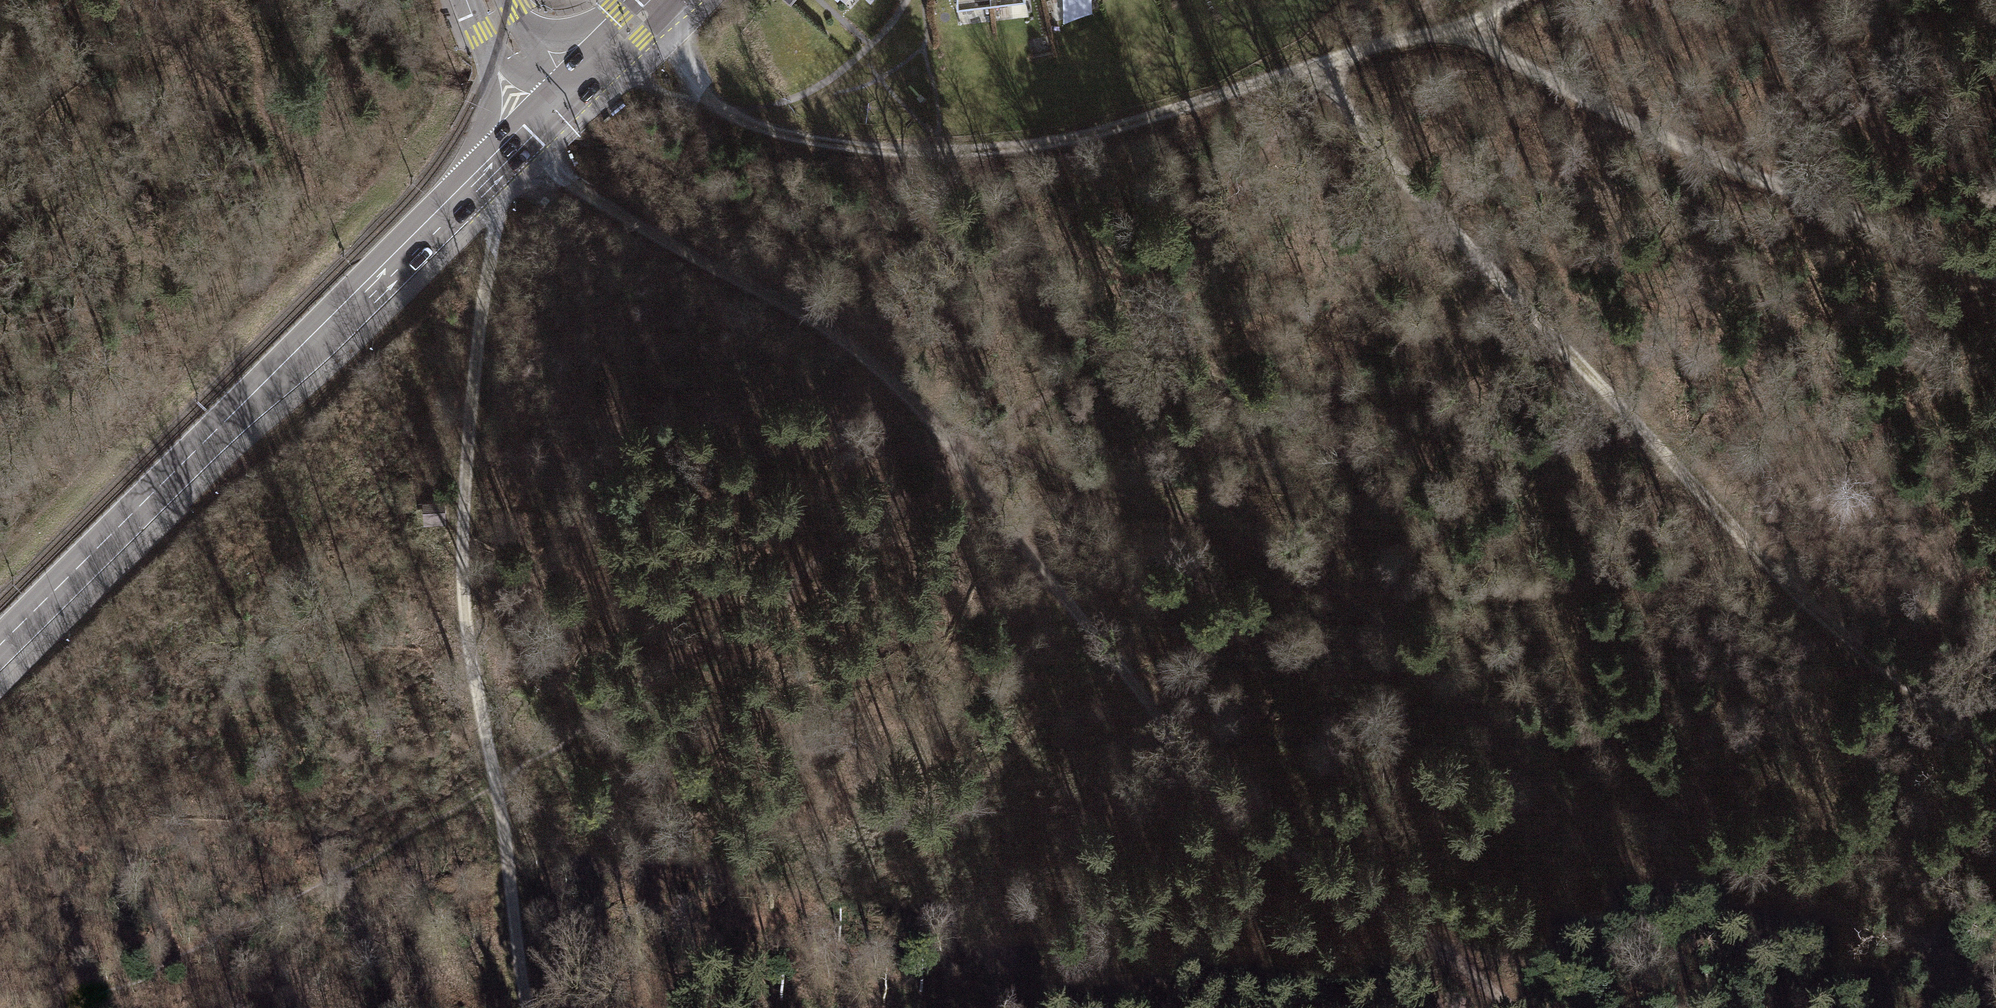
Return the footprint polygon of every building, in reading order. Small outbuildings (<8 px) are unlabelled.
[(441,502),(424,504),(425,517),(442,515),(441,502)]
